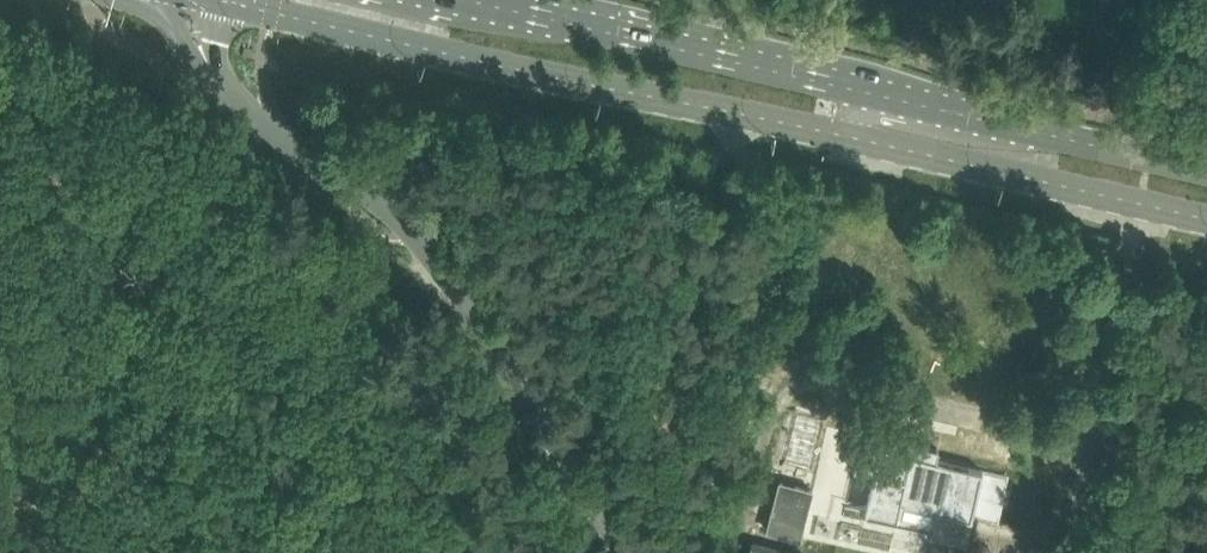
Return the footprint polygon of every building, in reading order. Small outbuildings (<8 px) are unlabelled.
[(870,489),(865,512),(868,513),(868,509),(897,515),(896,516),(898,517),(902,499),(937,507),(970,514),(970,516),(971,517),(972,514),(995,519),(1006,475),(982,469),(936,458),(936,460),(912,455),(913,447),(881,440),(874,472),(870,490),(870,489)] [(780,480),(767,528),(799,536),(812,488),(780,480)] [(750,552),(796,552),(752,542),(750,552)]
